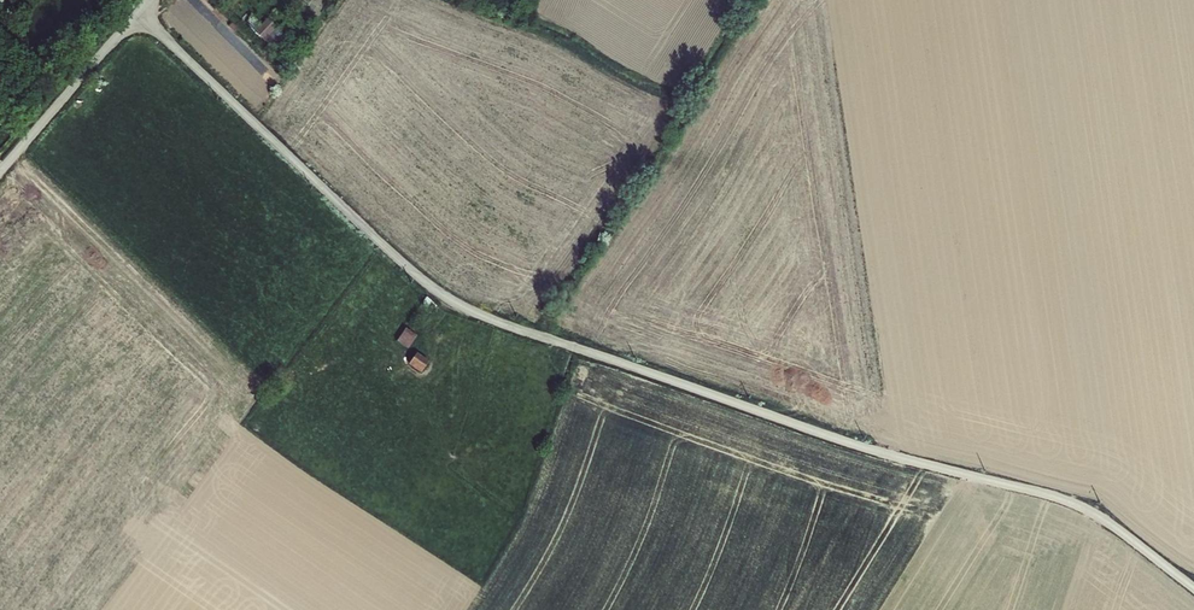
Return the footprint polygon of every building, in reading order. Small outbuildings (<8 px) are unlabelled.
[(271,21),(260,34),(277,49),(288,36),(271,21)] [(397,340),(410,347),(418,333),(405,326),(397,340)] [(417,350),(408,362),(421,372),(430,360),(417,350)]
